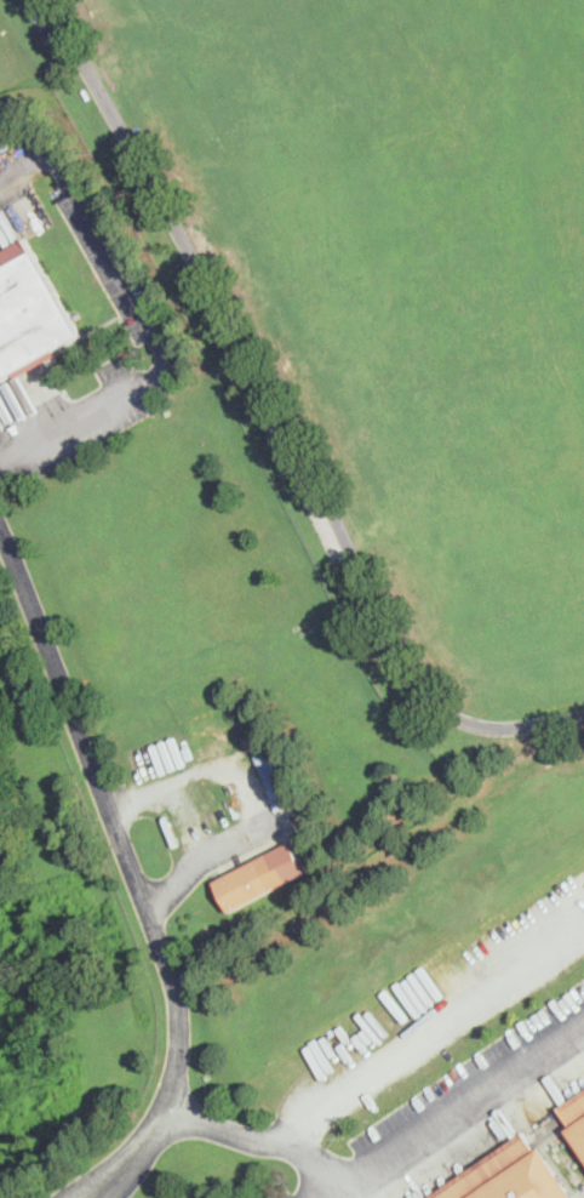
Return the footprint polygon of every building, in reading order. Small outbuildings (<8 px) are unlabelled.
[(8,377),(0,382),(0,253),(27,238),(82,336),(59,348),(62,355),(47,363),(18,378),(17,377),(10,380),(8,377)] [(250,751),(244,737),(258,731),(264,745),(250,751)] [(296,805),(277,811),(256,754),(273,747),(296,805)] [(291,882),(231,913),(216,882),(269,854),(275,851),(291,882)] [(560,1108),(583,1092),(583,1155),(568,1131),(573,1128),(560,1108)] [(543,1148),(576,1197),(429,1197),(525,1133),(527,1136),(538,1152),(543,1148)]
